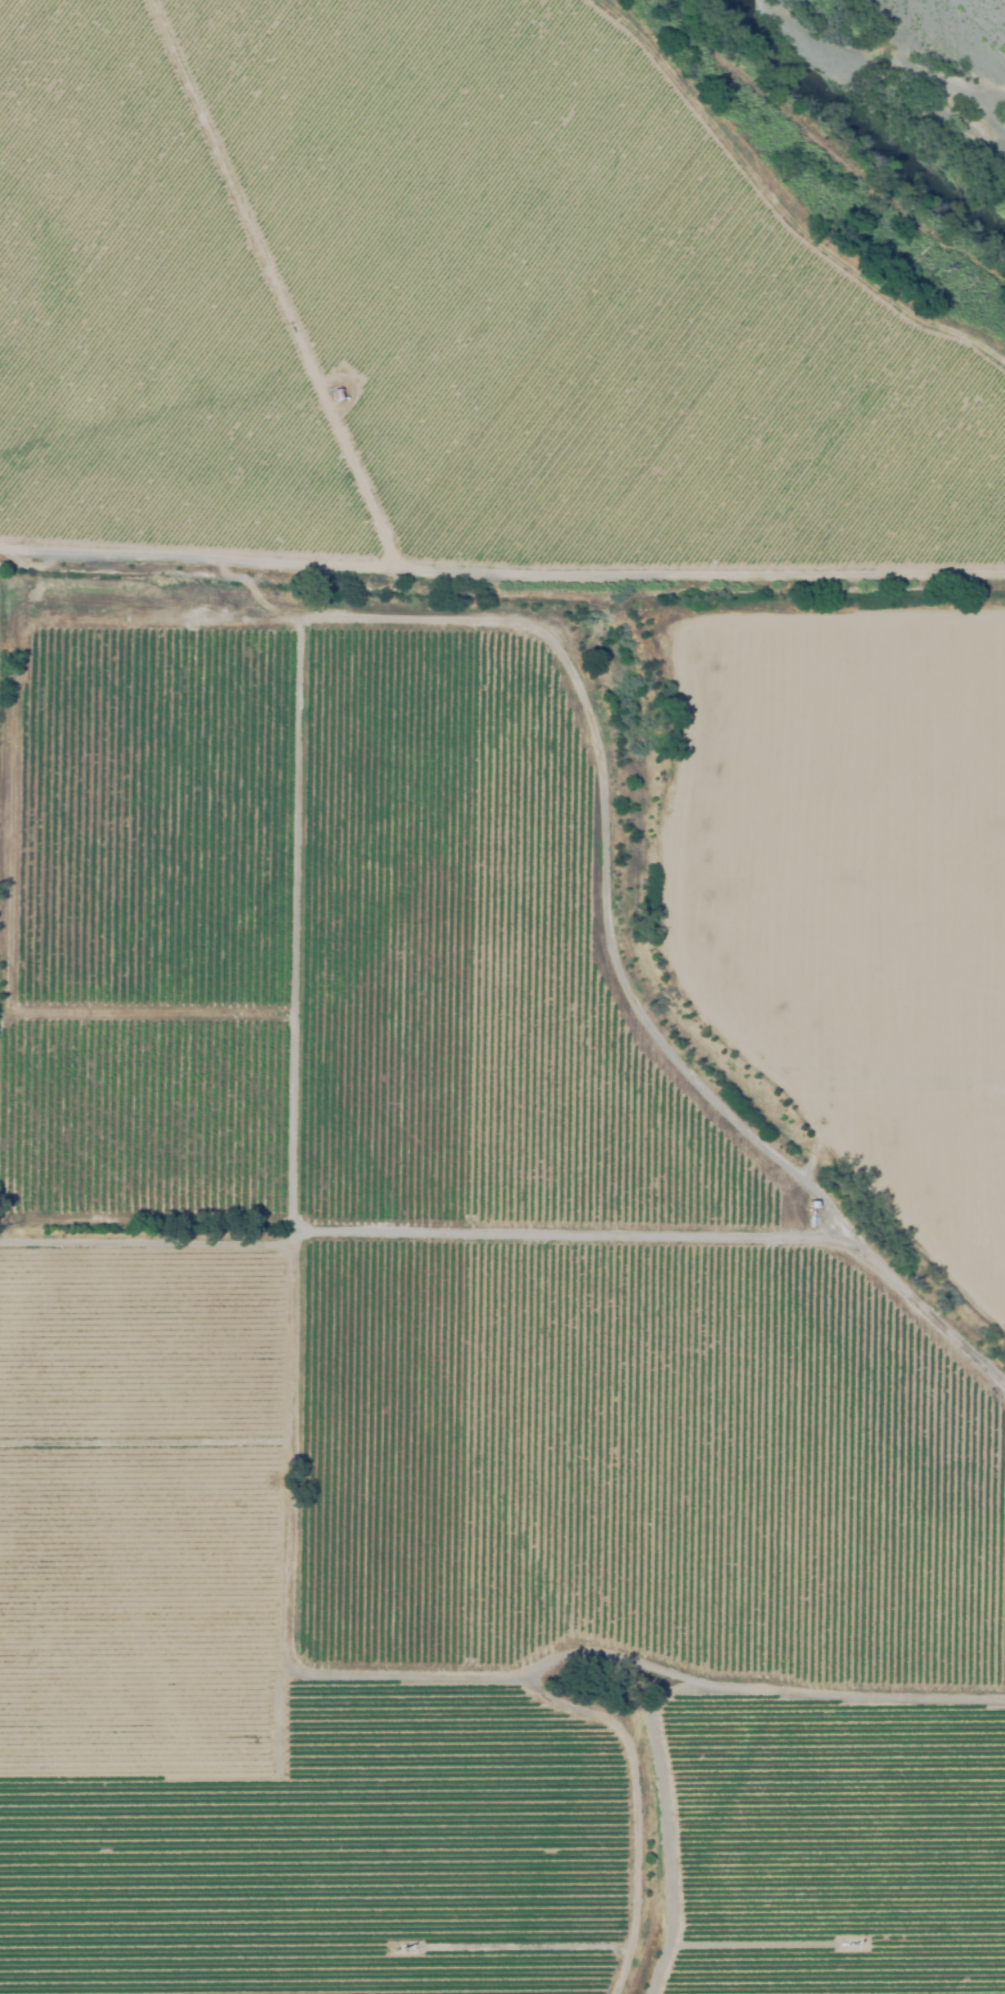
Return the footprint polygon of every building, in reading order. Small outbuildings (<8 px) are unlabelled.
[(328,392),(336,390),(337,393),(342,392),(344,399),(332,403),(328,392)]
